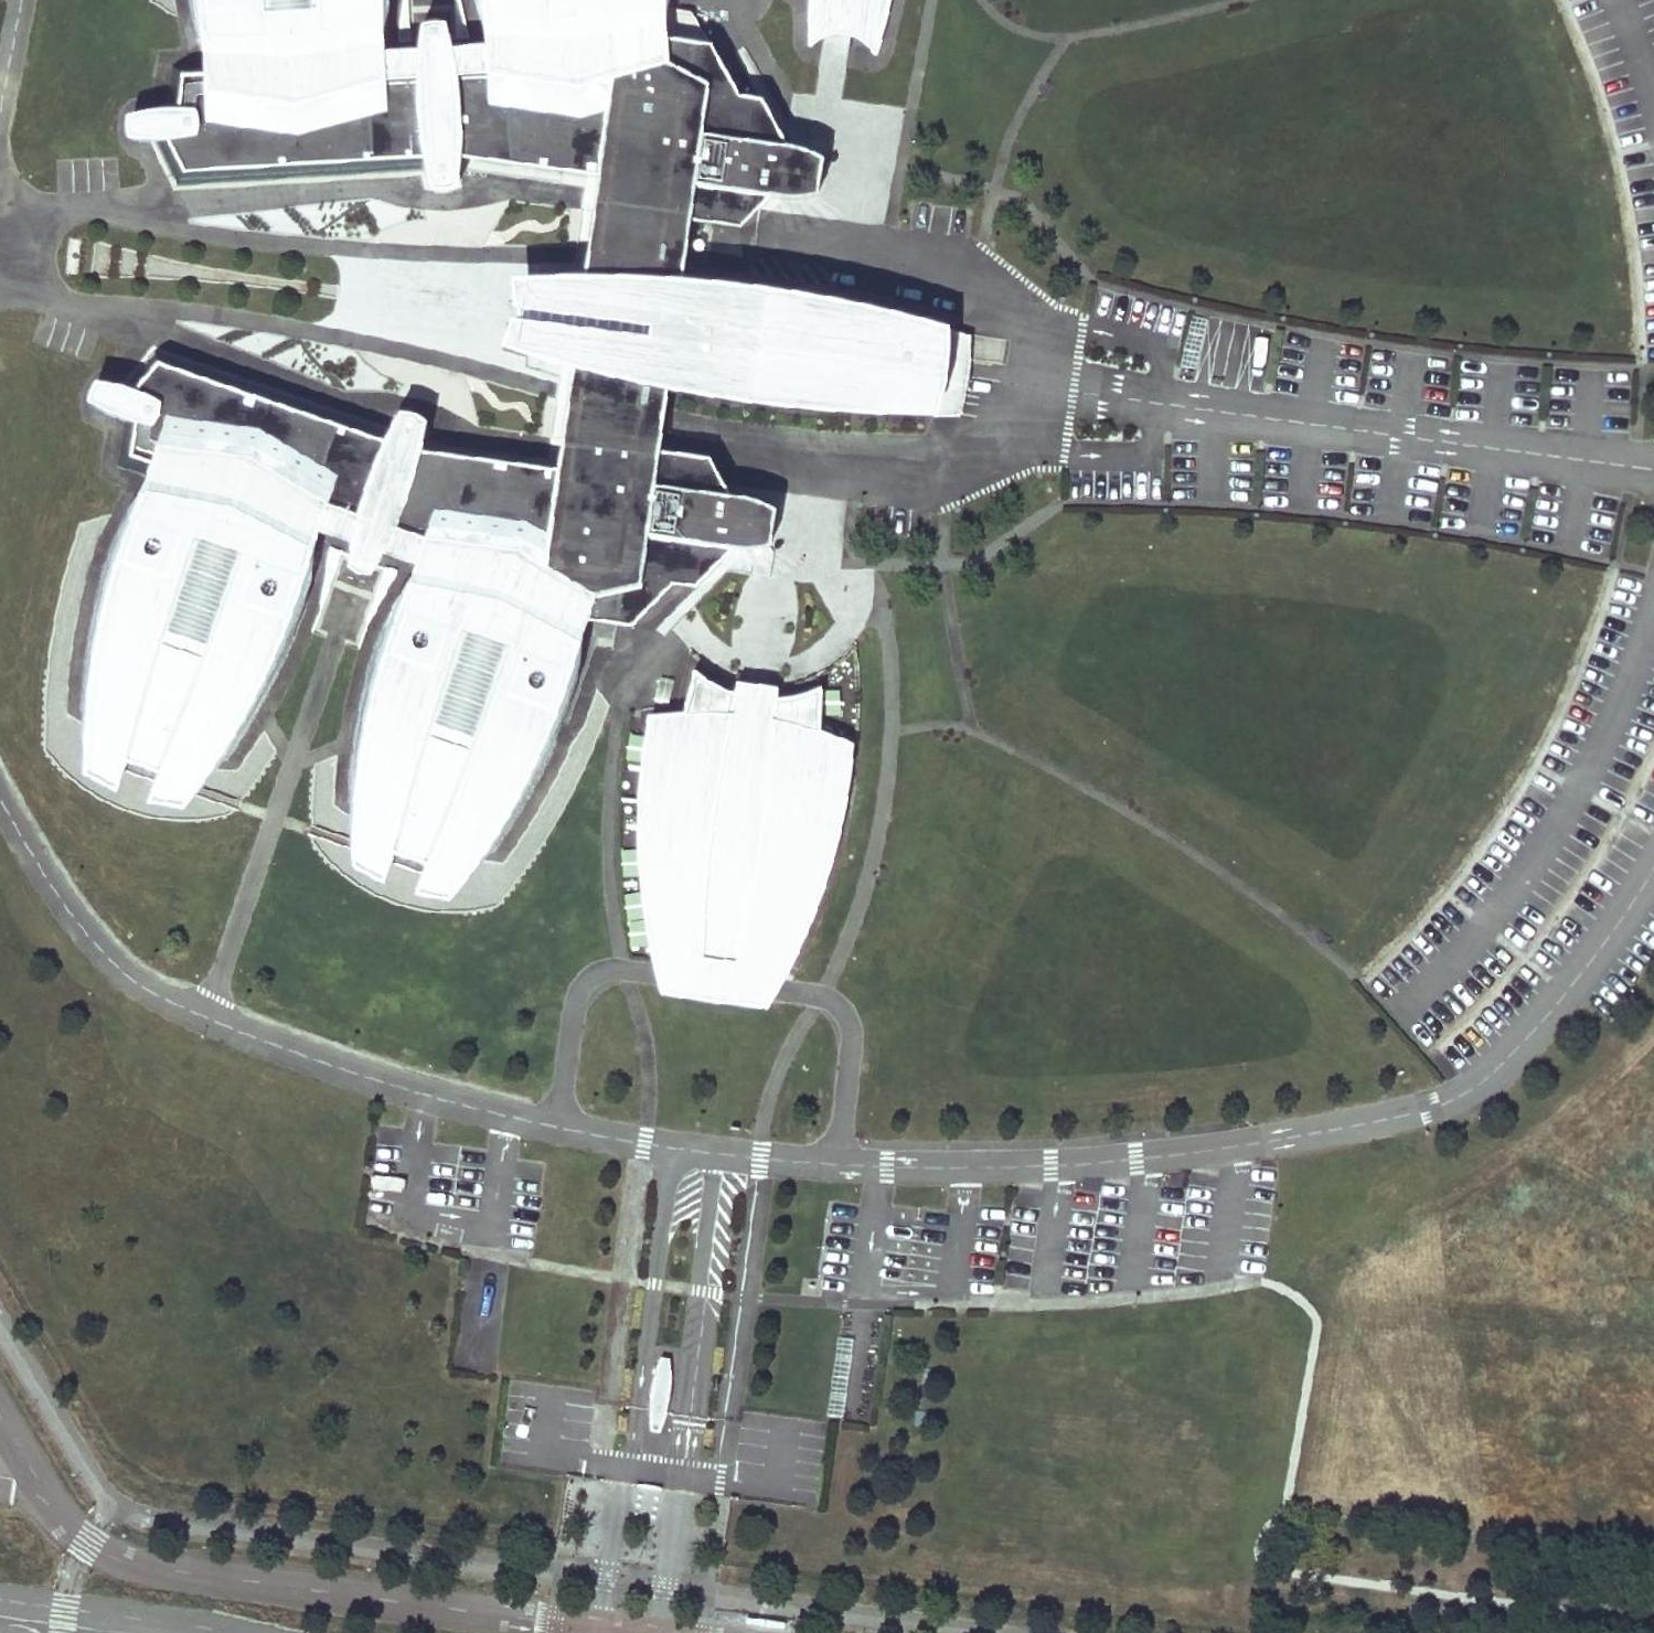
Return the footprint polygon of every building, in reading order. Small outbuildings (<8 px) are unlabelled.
[(787,148),(709,46),(665,41),(662,0),(480,0),(484,48),(450,49),(445,29),(419,30),(417,52),(383,53),(380,0),(197,0),(202,64),(171,65),(165,111),(136,115),(137,141),(154,141),(176,185),(424,171),(427,185),(457,185),(460,159),(596,177),(584,271),(544,286),(535,352),(568,378),(556,471),(420,452),(425,427),(395,418),(388,432),(153,350),(121,388),(104,384),(96,408),(123,421),(117,465),(146,476),(97,614),(86,710),(135,725),(123,761),(160,774),(172,739),(222,756),(270,677),(317,534),(350,545),(347,566),(371,574),(382,555),(414,567),(363,703),(352,801),(402,817),(390,853),(427,866),(439,830),(489,848),(539,764),(585,621),(630,627),(672,586),(694,588),(732,550),(769,547),(773,510),(729,497),(707,459),(658,453),(665,393),(779,410),(959,418),(970,337),(824,300),(681,283),(688,222),(738,229),(770,198),(816,196),(821,161),(787,148)] [(805,28),(881,39),(889,0),(807,0),(805,28)] [(684,713),(655,717),(644,793),(644,876),(657,977),(775,990),(817,890),(836,809),(845,742),(818,728),(820,688),(774,701),(775,690),(735,684),(734,694),(692,671),(684,713)] [(748,1615),(747,1624),(784,1628),(785,1620),(748,1615)]
